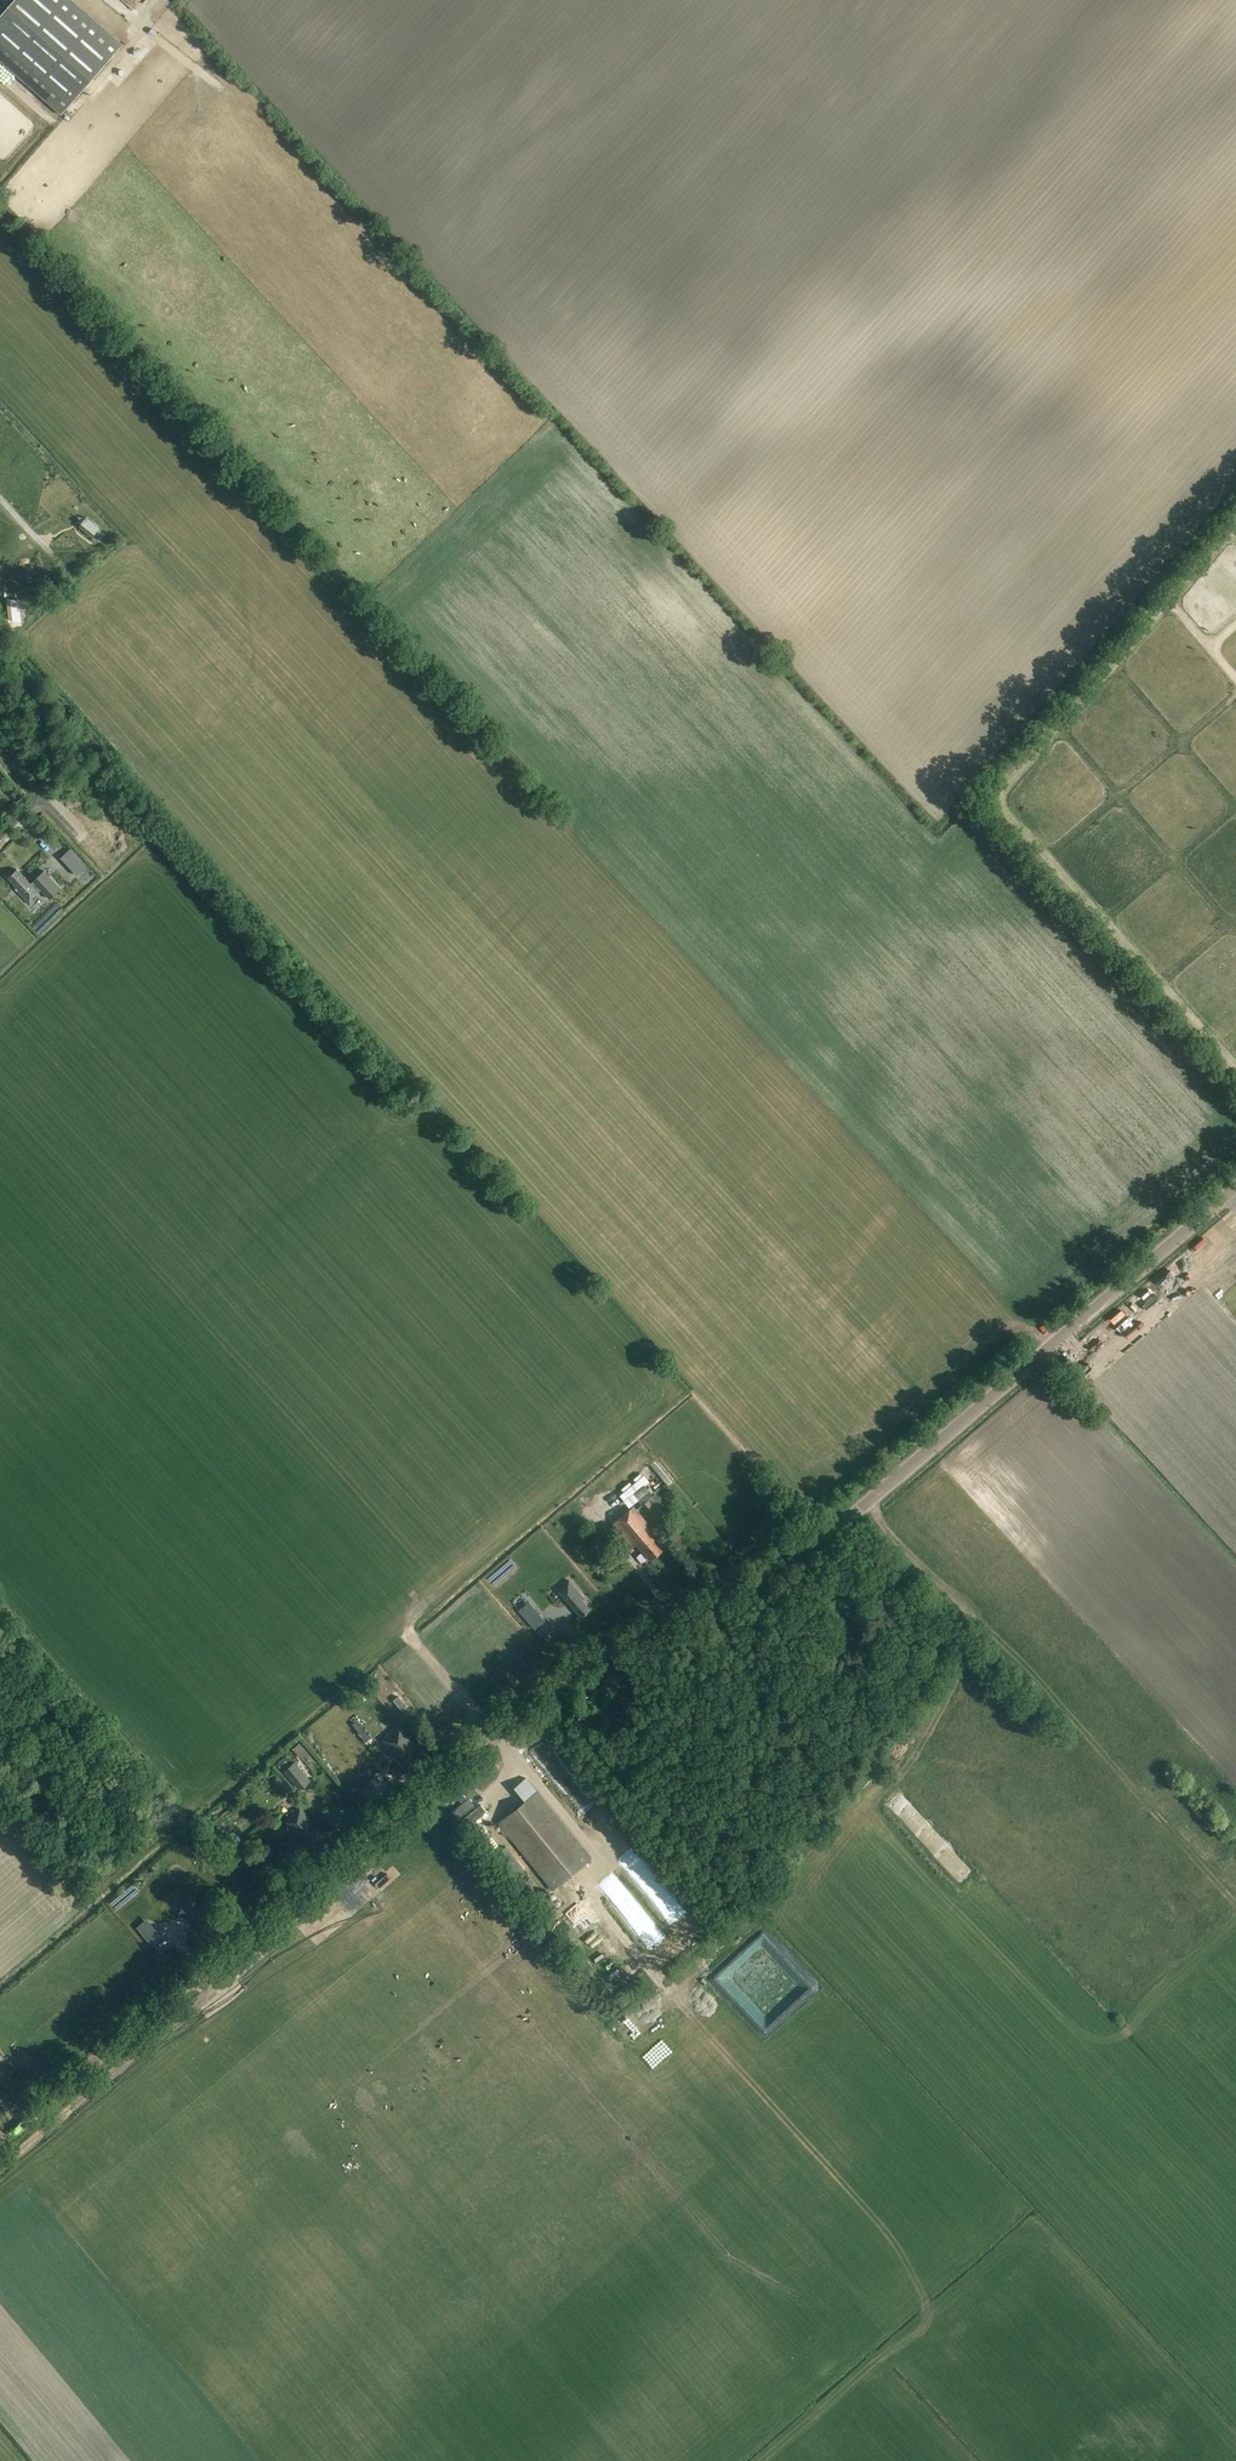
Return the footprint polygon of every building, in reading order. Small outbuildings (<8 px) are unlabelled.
[(61,115),(72,102),(114,55),(123,45),(72,0),(16,0),(0,18),(0,61),(61,115)] [(75,852),(65,862),(73,871),(83,861),(75,852)] [(40,894),(17,869),(8,877),(17,886),(15,888),(30,904),(40,894)] [(641,1503),(652,1494),(649,1490),(637,1499),(641,1503)] [(642,1505),(663,1530),(669,1525),(648,1500),(642,1505)] [(650,1560),(664,1548),(656,1538),(659,1536),(633,1507),(613,1524),(632,1547),(636,1544),(650,1560)] [(393,1700),(402,1710),(407,1706),(398,1696),(393,1700)] [(408,1761),(422,1749),(402,1724),(384,1739),(397,1755),(401,1752),(408,1761)] [(359,1734),(367,1744),(372,1739),(365,1730),(359,1734)] [(302,1758),(308,1753),(299,1743),(293,1748),(302,1758)] [(382,1752),(378,1755),(383,1762),(387,1759),(382,1752)] [(299,1790),(312,1781),(297,1763),(284,1772),(299,1790)] [(554,1889),(593,1858),(539,1791),(500,1822),(554,1889)] [(309,1844),(323,1833),(303,1808),(287,1821),(295,1831),(292,1833),(297,1839),(302,1836),(309,1844)] [(488,1834),(483,1838),(493,1849),(498,1845),(488,1834)] [(192,1894),(180,1904),(203,1932),(213,1924),(206,1915),(207,1913),(192,1894)] [(685,1899),(681,1905),(688,1910),(692,1904),(685,1899)] [(159,1932),(151,1923),(140,1932),(148,1942),(159,1932)]
